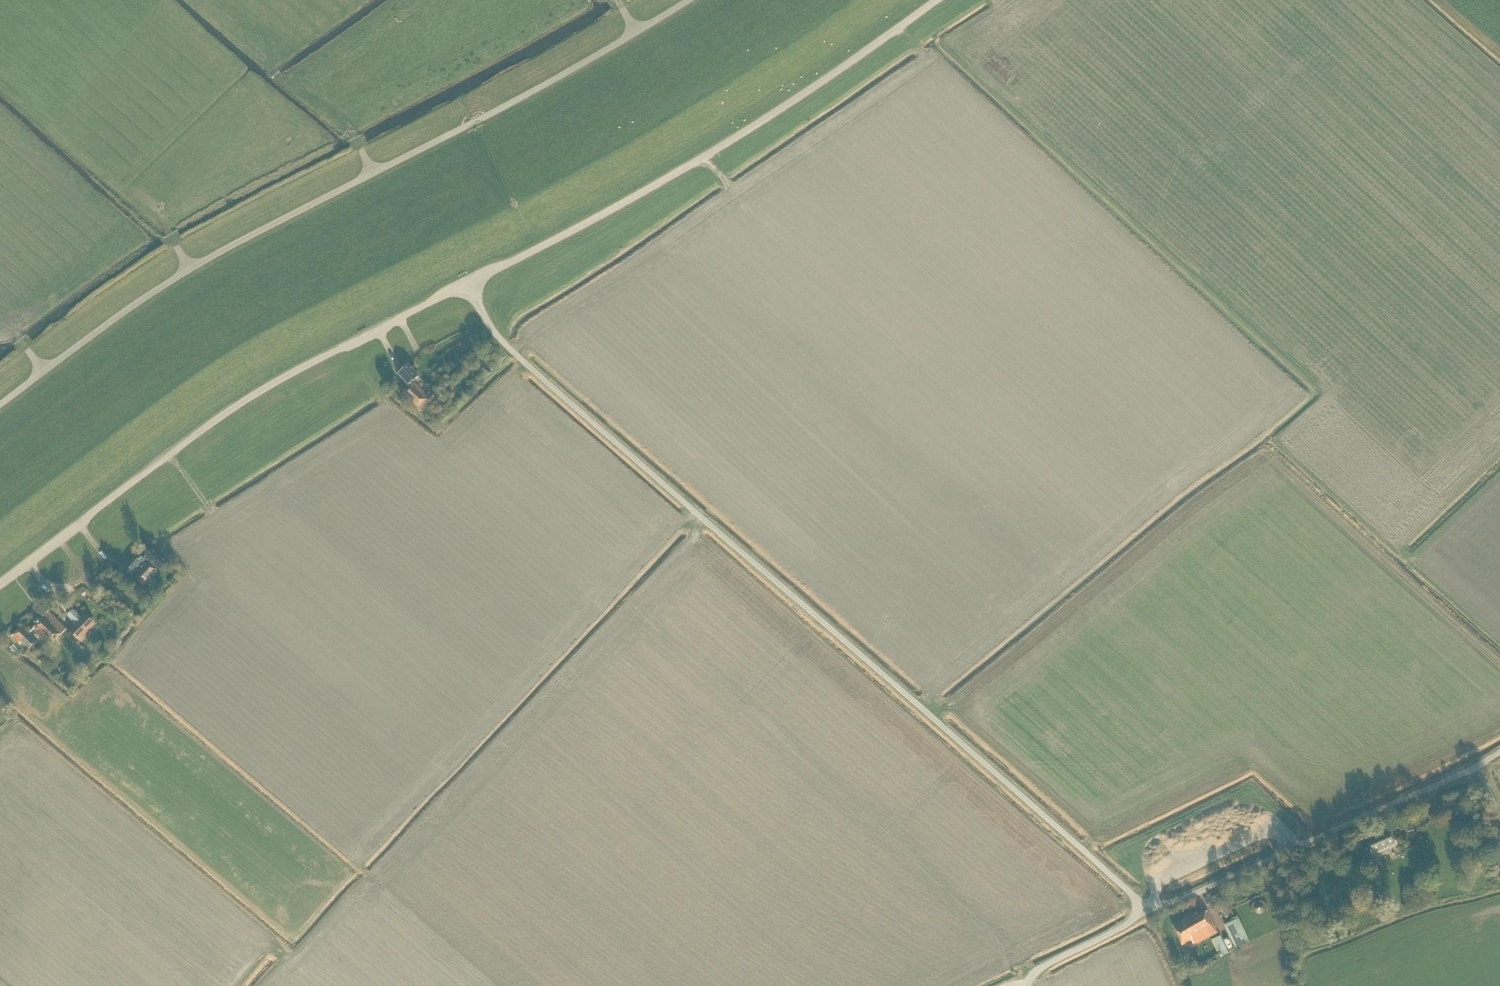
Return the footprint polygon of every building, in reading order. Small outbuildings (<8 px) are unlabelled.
[(408,386),(418,377),(408,365),(397,374),(408,386)] [(487,377),(491,372),(485,366),(480,371),(487,377)] [(426,395),(412,382),(401,395),(408,402),(409,400),(418,408),(425,400),(429,404),(435,398),(429,392),(426,395)] [(132,576),(142,566),(144,563),(145,562),(137,555),(124,568),(132,576)] [(154,576),(157,572),(157,570),(160,566),(152,559),(146,565),(144,563),(142,566),(144,568),(135,578),(143,585),(151,575),(154,576)] [(82,618),(73,609),(66,616),(74,625),(68,631),(79,641),(96,624),(85,614),(82,618)] [(61,635),(66,630),(48,612),(33,626),(51,643),(60,635),(61,635)] [(29,650),(36,642),(20,627),(11,637),(19,644),(21,642),(29,650)] [(34,662),(38,658),(30,650),(26,654),(34,662)] [(1390,831),(1389,830),(1373,838),(1371,836),(1370,837),(1370,839),(1366,840),(1368,843),(1367,843),(1372,853),(1373,855),(1396,845),(1390,831)] [(1373,889),(1381,886),(1377,875),(1369,879),(1373,889)] [(1364,882),(1367,890),(1372,888),(1369,880),(1364,882)] [(1216,934),(1206,912),(1197,917),(1195,914),(1172,925),(1182,945),(1191,941),(1193,945),(1216,934)] [(1236,949),(1250,942),(1238,918),(1224,925),(1236,949)] [(1222,956),(1228,953),(1220,936),(1214,939),(1222,956)]
